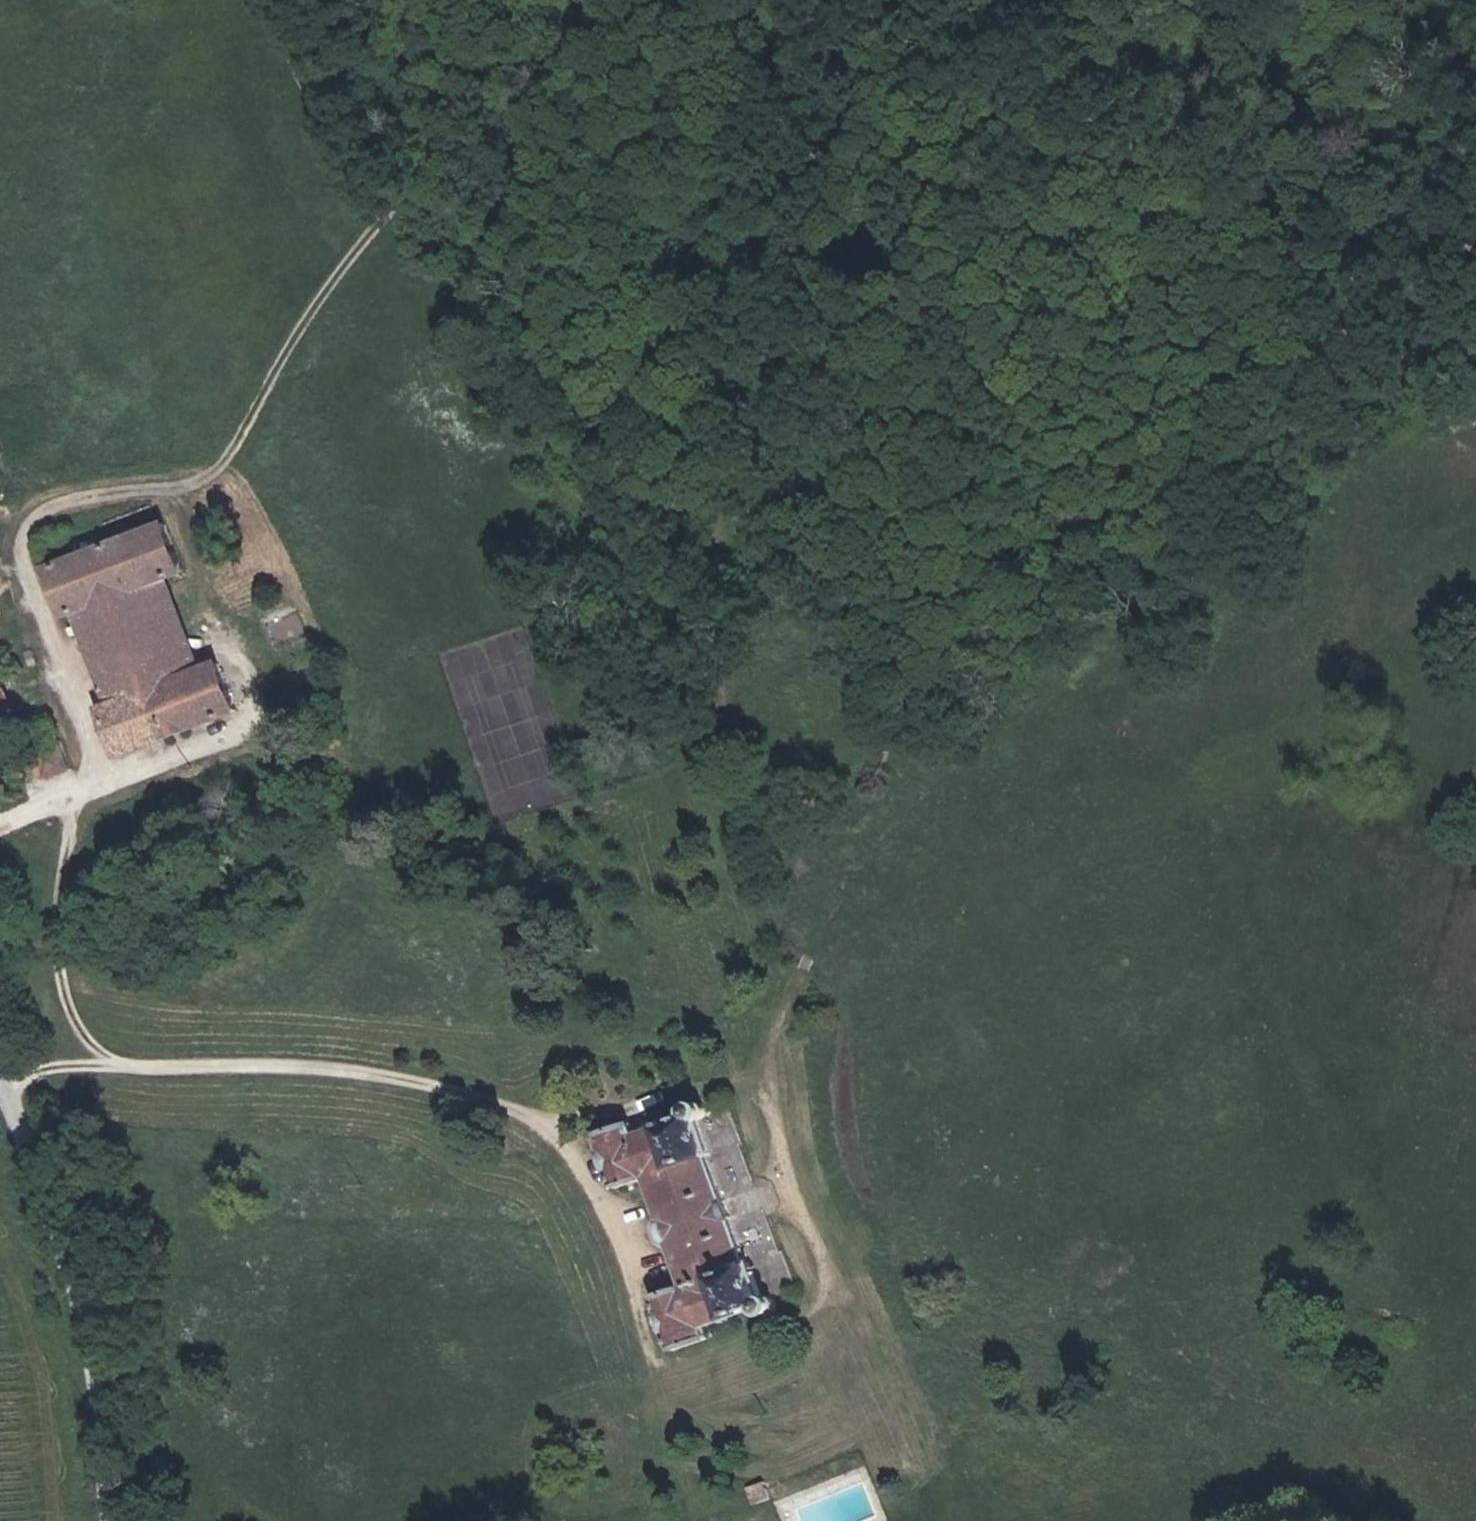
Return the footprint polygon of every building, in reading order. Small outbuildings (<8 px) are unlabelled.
[(9,496),(1,475),(0,475),(0,499),(9,496)] [(189,573),(169,520),(45,565),(66,620),(79,615),(84,628),(73,632),(75,639),(86,635),(109,700),(98,704),(117,758),(241,712),(221,660),(203,666),(170,678),(138,592),(189,573)] [(171,580),(138,592),(170,678),(203,666),(171,580)] [(2,664),(0,665),(0,712),(18,706),(2,664)] [(27,723),(46,779),(74,769),(53,713),(27,723)] [(693,1104),(691,1109),(691,1111),(691,1113),(642,1129),(638,1121),(597,1134),(615,1190),(648,1180),(684,1283),(653,1294),(672,1351),(712,1338),(708,1325),(761,1307),(762,1313),(764,1314),(766,1316),(770,1317),(773,1317),(778,1315),(780,1314),(782,1309),(782,1304),(780,1302),(777,1298),(772,1297),(769,1297),(754,1258),(750,1259),(714,1155),(716,1153),(705,1120),(709,1117),(710,1115),(712,1111),(711,1106),(710,1104),(706,1101),(699,1100),(696,1101),(693,1104)] [(762,1484),(743,1491),(750,1508),(769,1501),(762,1484)]
